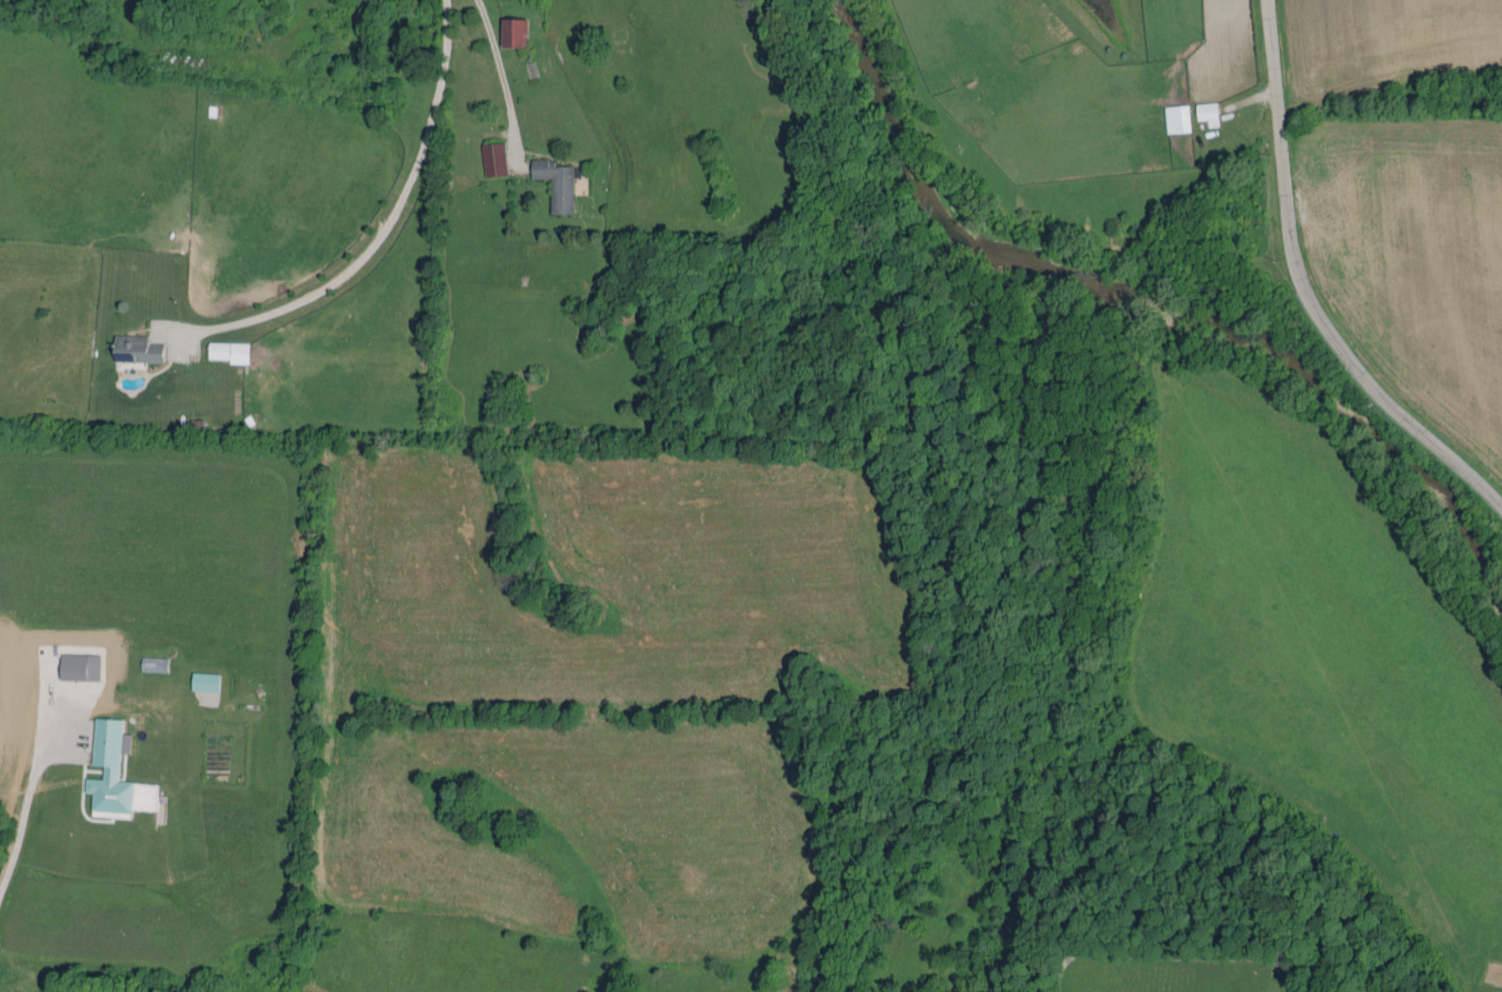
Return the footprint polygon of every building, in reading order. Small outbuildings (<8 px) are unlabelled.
[(529,18),(502,18),(502,47),(528,47),(529,18)] [(1219,126),(1218,103),(1197,104),(1198,120),(1208,119),(1208,127),(1219,126)] [(1166,106),(1167,133),(1191,132),(1190,106),(1166,106)] [(507,176),(506,143),(483,144),(485,177),(507,176)] [(574,214),(574,177),(581,177),(581,166),(555,166),(555,159),(531,159),(531,178),(551,178),(551,214),(574,214)] [(164,362),(165,343),(149,343),(149,336),(114,335),(113,361),(164,362)] [(250,364),(250,343),(210,342),(210,359),(231,359),(231,363),(250,364)] [(220,692),(221,673),(191,672),(190,690),(220,692)]
